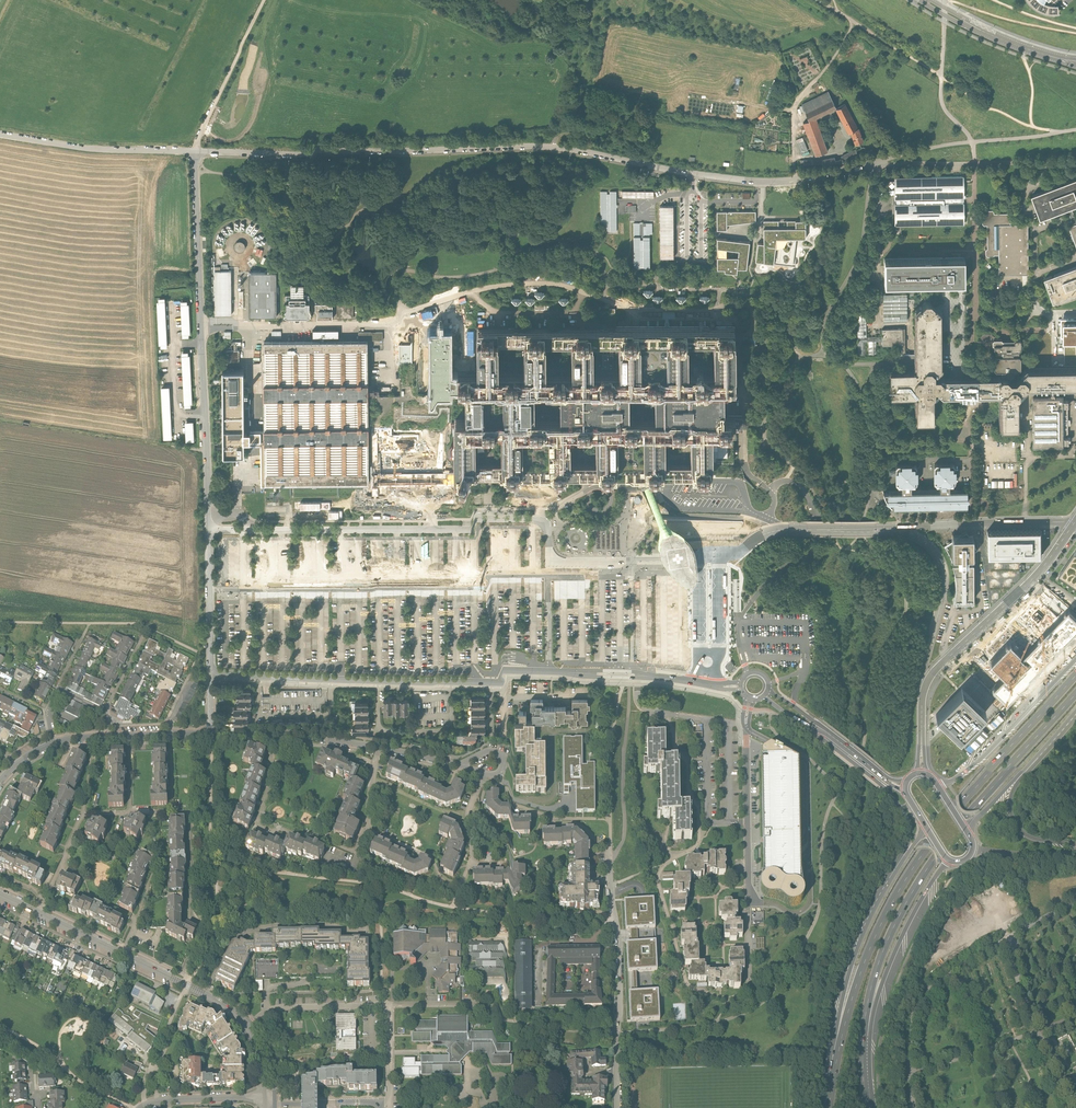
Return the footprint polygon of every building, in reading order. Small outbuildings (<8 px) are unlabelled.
[(1030,3),(1033,6),(1037,9),(1044,12),(1050,13),(1055,14),(1061,13),(1059,2),(1055,3),(1051,2),(1045,1),(1046,0),(1028,0),(1030,3)] [(802,104),(805,111),(831,98),(828,91),(802,104)] [(831,98),(805,111),(809,120),(816,118),(830,111),(835,108),(836,108),(831,98)] [(845,103),(836,108),(835,108),(846,129),(848,133),(850,132),(858,127),(845,103)] [(828,152),(816,118),(809,120),(803,123),(813,149),(813,152),(815,156),(828,152)] [(858,127),(850,132),(852,137),(855,145),(859,143),(861,142),(864,141),(858,127)] [(803,156),(809,153),(803,137),(797,139),(803,156)] [(855,149),(841,156),(842,159),(844,163),(858,155),(856,151),(855,149)] [(964,201),(964,177),(950,177),(894,177),(894,182),(894,196),(894,200),(897,199),(897,202),(897,203),(897,204),(894,204),(894,209),(894,226),(902,226),(964,225),(964,201)] [(1032,195),(1041,219),(1068,209),(1071,217),(1073,224),(1069,225),(1075,243),(1075,218),(1072,207),(1075,206),(1075,179),(1040,192),(1032,195)] [(616,232),(616,192),(600,192),(600,232),(616,232)] [(674,229),(673,207),(660,207),(661,260),(674,260),(674,229)] [(994,213),(992,210),(984,210),(981,214),(981,218),(982,219),(982,223),(984,225),(987,225),(987,247),(985,249),(985,254),(987,256),(992,256),(994,255),(998,255),(998,261),(998,274),(1029,274),(1029,224),(1010,224),(1010,223),(1010,221),(1010,213),(994,213)] [(744,212),(717,213),(717,232),(723,232),(727,232),(727,226),(756,223),(756,218),(756,212),(752,212),(744,212)] [(246,215),(236,215),(236,223),(246,223),(246,215)] [(223,222),(228,229),(236,224),(231,217),(223,222)] [(806,240),(805,221),(763,222),(763,245),(757,244),(755,263),(793,267),(797,240),(806,240)] [(641,224),(633,224),(633,262),(634,270),(642,270),(650,270),(649,235),(652,235),(652,224),(641,224)] [(217,236),(224,239),(227,230),(221,227),(217,236)] [(235,238),(234,240),(235,242),(235,244),(237,245),(239,246),(240,246),(242,245),(244,244),(245,243),(245,241),(245,239),(245,238),(243,236),(242,235),(240,235),(239,235),(237,236),(236,237),(235,238)] [(737,271),(747,271),(750,243),(717,239),(717,271),(723,271),(724,271),(724,274),(732,275),(737,275),(737,271)] [(218,243),(221,251),(227,249),(224,240),(218,243)] [(965,284),(964,258),(951,259),(943,259),(942,259),(884,259),(884,264),(884,284),(925,284),(940,284),(940,287),(944,286),(948,286),(948,284),(965,284)] [(216,265),(215,265),(215,299),(215,308),(232,307),(231,265),(229,265),(222,265),(221,265),(216,265)] [(276,266),(249,266),(249,309),(277,309),(276,266)] [(1062,272),(1058,273),(1055,274),(1054,275),(1045,278),(1047,285),(1054,302),(1055,302),(1060,300),(1075,294),(1075,267),(1062,272)] [(291,289),(286,289),(286,303),(283,308),(288,311),(307,311),(312,308),(310,303),(309,288),(304,288),(304,278),(291,278),(291,289)] [(907,294),(883,294),(883,322),(909,322),(909,307),(914,307),(914,300),(907,300),(907,294)] [(333,295),(316,296),(316,302),(318,305),(318,312),(333,311),(333,295)] [(354,295),(337,295),(337,311),(354,311),(354,295)] [(162,339),(168,339),(166,297),(160,297),(158,297),(160,339),(162,339)] [(190,299),(188,299),(182,300),(183,329),(190,328),(191,328),(190,299)] [(934,388),(938,388),(939,388),(943,385),(943,380),(941,378),(939,376),(934,376),(934,373),(937,373),(941,369),(941,362),(940,312),(936,308),(934,308),(934,304),(930,301),(925,301),(922,304),(922,308),(919,308),(915,312),(915,354),(902,354),(902,363),(902,370),(889,370),(890,395),(911,395),(915,395),(916,394),(917,395),(916,396),(916,409),(916,421),(933,421),(933,395),(934,394),(934,388)] [(882,346),(882,336),(867,335),(867,310),(857,310),(858,353),(877,355),(877,346),(882,346)] [(1061,318),(1061,336),(1064,336),(1064,366),(1075,366),(1075,317),(1061,318)] [(339,322),(313,322),(313,330),(320,330),(320,333),(325,333),(325,330),(339,330),(339,326),(339,322)] [(383,324),(359,325),(359,331),(365,331),(365,333),(368,333),(383,332),(383,324)] [(742,417),(735,417),(730,417),(728,417),(723,417),(723,411),(730,411),(730,396),(723,396),(723,389),(723,386),(734,385),(734,336),(734,333),(734,328),(728,328),(698,328),(682,328),(668,328),(643,328),(577,329),(530,329),(501,329),(477,329),(478,338),(478,343),(477,343),(477,374),(465,374),(454,374),(454,388),(466,388),(466,419),(454,419),(455,432),(454,432),(454,464),(455,464),(455,467),(455,477),(475,477),(490,477),(503,477),(617,476),(621,476),(621,489),(629,489),(641,489),(641,490),(642,490),(647,488),(651,486),(650,481),(650,476),(655,476),(704,475),(711,475),(712,467),(711,462),(733,461),(733,430),(735,430),(743,430),(743,423),(742,417)] [(882,336),(882,346),(902,346),(902,328),(882,328),(882,336)] [(429,330),(430,395),(450,395),(450,388),(454,388),(454,374),(450,374),(450,330),(429,330)] [(265,434),(265,477),(369,476),(369,434),(369,429),(369,420),(369,389),(368,375),(368,333),(365,333),(325,333),(320,333),(264,333),(265,376),(265,390),(265,421),(265,434)] [(412,337),(399,337),(399,354),(412,354),(412,337)] [(227,339),(228,357),(240,357),(240,342),(233,342),(233,339),(227,339)] [(941,378),(943,380),(943,385),(939,388),(938,388),(938,391),(942,395),(952,395),(955,395),(957,395),(960,395),(966,395),(986,395),(999,394),(1000,393),(1001,394),(1000,395),(1000,428),(1018,428),(1017,394),(1019,393),(1018,390),(1019,388),(1023,388),(1025,386),(1075,386),(1075,369),(1026,369),(1022,373),(1022,376),(1018,376),(1018,370),(1020,368),(1020,367),(1020,357),(1019,356),(1018,350),(1019,350),(1020,349),(1020,344),(1021,343),(1020,342),(1020,339),(1015,339),(1014,341),(1012,341),(1007,341),(1002,341),(1001,339),(993,340),(992,341),(992,346),(993,345),(993,347),(993,349),(995,351),(995,356),(993,358),(993,369),(996,371),(1001,371),(1001,373),(1001,375),(1001,376),(1000,377),(965,377),(955,377),(941,378)] [(189,350),(183,350),(185,398),(192,398),(194,398),(191,350),(189,350)] [(245,362),(223,362),(224,448),(245,447),(246,447),(246,446),(251,446),(251,438),(246,438),(245,438),(245,433),(262,433),(262,423),(245,423),(245,385),(252,385),(252,380),(245,380),(245,362)] [(171,381),(163,381),(165,433),(173,432),(171,381)] [(1051,398),(1032,398),(1033,443),(1033,447),(1056,447),(1064,447),(1064,443),(1071,443),(1070,438),(1068,437),(1068,426),(1069,426),(1070,425),(1070,421),(1070,420),(1068,420),(1068,407),(1069,407),(1069,401),(1063,401),(1063,397),(1062,397),(1055,398),(1055,395),(1054,394),(1052,394),(1051,395),(1051,398)] [(395,400),(395,413),(430,413),(430,399),(395,400)] [(195,434),(195,415),(186,416),(187,435),(195,434)] [(1015,456),(1015,440),(982,441),(982,457),(1015,456)] [(454,464),(443,464),(382,464),(382,457),(378,457),(373,457),(373,478),(455,477),(455,467),(455,464),(454,464)] [(896,465),(895,465),(895,479),(895,483),(896,483),(897,484),(901,484),(901,488),(901,491),(888,491),(888,492),(883,492),(883,490),(883,493),(884,495),(886,499),(888,502),(892,505),(891,504),(894,504),(894,505),(936,505),(939,505),(944,505),(948,505),(965,505),(965,490),(949,490),(949,487),(949,484),(953,484),(953,483),(954,482),(955,482),(955,465),(954,465),(953,464),(953,463),(935,463),(935,464),(934,465),(934,482),(936,484),(940,484),(940,490),(911,491),(911,484),(915,484),(916,483),(916,479),(916,465),(915,464),(915,463),(897,464),(896,465)] [(651,486),(647,488),(642,490),(643,492),(644,492),(644,493),(645,493),(647,497),(652,508),(656,516),(657,520),(658,523),(659,529),(658,536),(658,544),(660,547),(661,553),(661,556),(664,561),(668,567),(674,573),(679,578),(682,580),(683,581),(686,583),(689,583),(692,582),(694,580),(695,578),(696,574),(696,573),(695,566),(695,561),(694,557),(693,550),(690,544),(688,540),(684,536),(683,533),(678,528),(674,527),(670,523),(666,520),(666,519),(664,516),(663,514),(663,513),(661,510),(658,505),(654,494),(651,489),(653,489),(651,485),(651,486)] [(1014,530),(987,530),(987,556),(1018,555),(1023,555),(1042,555),(1042,551),(1042,545),(1042,539),(1041,530),(1014,530)] [(957,535),(952,535),(952,540),(951,541),(947,543),(944,545),(945,548),(947,551),(949,554),(950,558),(951,560),(951,561),(953,566),(954,571),(954,575),(955,580),(955,585),(954,594),(952,600),(973,600),(973,561),(967,561),(967,556),(973,556),(972,552),(977,550),(972,542),(972,535),(970,535),(969,535),(966,531),(959,536),(957,535)] [(1075,551),(1058,575),(1075,587),(1075,549),(1075,551)] [(988,578),(986,578),(986,588),(988,588),(988,592),(988,601),(989,603),(991,604),(993,604),(996,603),(998,600),(1001,597),(1004,594),(1005,593),(1013,586),(1018,580),(1022,577),(1029,571),(1029,569),(1028,567),(1027,566),(1024,566),(1024,560),(1023,560),(1018,560),(1005,560),(997,560),(992,561),(987,561),(987,564),(987,568),(988,578)] [(1006,701),(1075,629),(1075,618),(1069,611),(1024,657),(1026,658),(1025,659),(1009,644),(991,662),(1006,678),(1006,679),(1004,677),(993,688),(1006,701)] [(1037,611),(1031,617),(1039,624),(1045,618),(1037,611)] [(136,655),(116,645),(112,652),(121,656),(117,663),(128,669),(129,669),(136,655)] [(71,656),(51,647),(47,655),(56,659),(52,666),(63,671),(71,656)] [(104,658),(88,650),(81,664),(92,670),(97,662),(101,664),(104,658)] [(160,657),(151,653),(147,661),(147,662),(147,664),(147,665),(165,674),(168,668),(157,663),(160,657)] [(731,661),(725,666),(729,671),(734,666),(732,664),(733,663),(731,661)] [(52,666),(43,662),(40,668),(49,672),(45,681),(55,686),(59,677),(60,677),(63,671),(52,666)] [(117,664),(111,662),(108,668),(116,672),(112,680),(121,684),(128,669),(117,663),(117,664)] [(171,663),(168,668),(165,674),(165,675),(170,677),(176,680),(183,684),(186,679),(187,679),(187,678),(188,678),(190,673),(182,668),(178,676),(176,675),(177,674),(175,674),(177,670),(173,668),(175,665),(171,663)] [(92,670),(81,664),(74,679),(85,685),(92,670)] [(155,669),(145,665),(141,673),(141,674),(141,676),(141,677),(153,683),(159,686),(162,680),(152,675),(155,669)] [(975,673),(973,670),(956,688),(932,712),(933,714),(934,715),(929,719),(935,725),(943,733),(960,749),(1003,704),(1005,702),(1004,701),(1002,699),(993,690),(985,682),(983,680),(975,673)] [(170,677),(165,675),(162,680),(159,686),(159,688),(167,692),(177,697),(180,692),(181,692),(181,691),(181,690),(184,684),(183,684),(176,680),(172,688),(171,687),(171,686),(170,685),(170,686),(166,684),(170,677)] [(112,680),(105,676),(102,683),(108,686),(104,694),(111,698),(113,699),(116,693),(117,694),(122,684),(121,684),(112,680)] [(45,681),(36,677),(33,683),(42,687),(38,696),(49,701),(56,686),(55,686),(45,681)] [(153,683),(141,677),(140,679),(139,679),(138,679),(138,680),(133,688),(143,693),(147,688),(150,689),(153,683)] [(252,677),(238,677),(239,685),(252,685),(252,682),(253,682),(253,678),(252,678),(252,677)] [(31,685),(17,678),(14,685),(11,690),(19,694),(16,702),(22,704),(28,691),(31,685)] [(85,685),(74,679),(70,687),(73,688),(71,692),(68,690),(66,694),(68,695),(76,699),(81,690),(83,692),(86,686),(85,685)] [(0,680),(0,692),(2,693),(1,695),(5,697),(6,697),(7,697),(11,690),(14,685),(11,684),(12,683),(11,682),(11,681),(10,681),(9,681),(8,681),(7,682),(7,683),(0,680)] [(386,698),(394,698),(394,684),(390,684),(386,684),(386,698)] [(394,698),(403,698),(403,684),(399,684),(394,684),(394,698)] [(403,698),(412,698),(412,684),(407,684),(403,684),(403,698)] [(111,698),(104,694),(93,688),(90,695),(99,700),(95,708),(106,713),(109,707),(109,706),(109,705),(108,704),(111,698)] [(143,693),(133,688),(130,694),(140,699),(143,693)] [(357,688),(357,696),(372,696),(372,688),(357,688)] [(158,702),(162,705),(171,709),(174,704),(175,704),(178,697),(177,697),(167,692),(166,696),(162,694),(158,702)] [(239,693),(235,693),(235,701),(249,701),(248,699),(250,699),(250,695),(248,695),(248,693),(239,693)] [(140,699),(130,694),(128,699),(138,704),(140,699)] [(38,696),(36,695),(33,701),(37,703),(35,708),(33,707),(32,711),(41,715),(49,701),(38,696)] [(76,699),(68,695),(65,701),(103,720),(106,713),(95,708),(85,703),(76,699)] [(357,696),(358,704),(372,704),(372,696),(357,696)] [(138,704),(128,699),(122,711),(132,716),(138,704)] [(545,699),(534,699),(534,704),(533,704),(533,709),(535,709),(535,710),(535,711),(534,711),(534,715),(535,715),(535,719),(537,719),(545,719),(545,718),(548,718),(552,718),(552,719),(556,719),(557,719),(557,705),(545,705),(545,699)] [(568,705),(557,705),(557,719),(562,719),(562,718),(571,718),(571,722),(574,722),(574,723),(582,723),(584,723),(584,722),(590,722),(590,718),(589,718),(589,710),(590,710),(590,707),(593,707),(593,702),(590,702),(590,699),(575,699),(575,708),(568,709),(568,705)] [(249,701),(235,701),(235,710),(249,710),(249,707),(250,707),(250,703),(249,703),(249,701)] [(358,704),(358,712),(369,712),(372,712),(372,704),(358,704)] [(162,705),(159,711),(169,716),(172,709),(171,709),(162,705)] [(271,712),(271,721),(279,721),(279,708),(277,708),(277,706),(274,706),(274,708),(271,708),(271,712)] [(281,708),(279,708),(279,721),(287,721),(287,708),(285,708),(285,706),(281,706),(281,708)] [(287,708),(287,721),(296,721),(296,708),(294,707),(294,706),(291,706),(291,708),(287,708)] [(298,708),(296,708),(296,721),(304,721),(304,708),(301,708),(301,706),(298,706),(298,708)] [(304,708),(304,721),(312,721),(312,711),(312,708),(311,708),(311,706),(308,706),(308,708),(304,708)] [(0,707),(0,708),(0,719),(3,721),(2,724),(8,727),(9,724),(14,714),(0,707)] [(99,727),(61,708),(58,714),(63,716),(96,733),(99,727)] [(312,721),(313,725),(321,724),(321,711),(319,711),(319,709),(316,710),(316,711),(312,711),(312,721)] [(323,711),(321,711),(321,724),(329,724),(329,711),(326,711),(326,709),(323,709),(323,711)] [(249,710),(235,710),(236,718),(249,718),(249,716),(250,716),(250,712),(249,712),(249,710)] [(263,712),(263,726),(271,725),(271,721),(271,712),(268,712),(268,710),(265,710),(265,712),(263,712)] [(132,716),(122,711),(116,722),(121,724),(119,728),(131,734),(132,730),(136,732),(140,732),(143,725),(140,724),(139,725),(130,721),(132,716)] [(167,721),(169,716),(159,711),(157,716),(167,721)] [(369,721),(369,712),(358,712),(355,712),(355,721),(369,721)] [(27,721),(14,714),(9,724),(15,727),(13,731),(20,735),(26,723),(27,721)] [(517,751),(528,751),(537,751),(537,747),(537,719),(535,719),(528,719),(528,715),(525,715),(526,722),(517,722),(517,751)] [(84,726),(63,716),(60,722),(81,733),(84,726)] [(157,716),(154,722),(164,727),(167,721),(157,716)] [(236,721),(236,727),(249,727),(249,725),(249,722),(250,722),(250,719),(249,719),(249,718),(236,718),(236,721)] [(473,718),(473,726),(483,725),(488,726),(488,718),(473,718)] [(369,730),(369,721),(355,721),(355,730),(369,730)] [(154,722),(151,728),(155,730),(161,733),(164,727),(154,722)] [(36,728),(26,723),(20,735),(17,740),(27,745),(36,728)] [(374,737),(382,737),(382,723),(374,723),(374,737)] [(382,737),(390,737),(390,723),(382,723),(382,737)] [(390,737),(398,736),(398,726),(398,723),(390,723),(390,737)] [(483,725),(473,726),(469,726),(469,734),(483,734),(483,725)] [(398,739),(406,739),(406,726),(398,726),(398,736),(398,739)] [(406,739),(415,739),(415,726),(406,726),(406,739)] [(415,739),(423,739),(423,726),(415,726),(415,739)] [(423,739),(431,739),(431,726),(423,726),(423,739)] [(431,739),(440,739),(439,726),(431,726),(431,739)] [(663,762),(666,762),(666,756),(666,735),(658,735),(658,729),(656,729),(654,729),(654,735),(649,735),(648,735),(647,735),(647,744),(647,749),(647,754),(647,762),(644,762),(644,771),(644,773),(646,773),(646,771),(650,771),(651,772),(656,772),(656,770),(658,770),(661,770),(663,770),(663,762)] [(68,736),(56,730),(53,736),(65,742),(68,736)] [(369,739),(369,730),(355,730),(355,739),(369,739)] [(0,731),(0,740),(2,741),(0,745),(0,749),(6,752),(13,737),(4,733),(0,731)] [(483,734),(469,734),(469,743),(479,743),(483,742),(483,734)] [(17,740),(13,737),(6,752),(5,754),(12,757),(17,747),(22,750),(25,749),(28,745),(27,745),(17,740)] [(564,738),(564,786),(568,786),(572,786),(572,783),(574,783),(577,783),(577,786),(576,808),(576,811),(584,811),(584,810),(587,810),(587,811),(595,811),(595,764),(588,764),(587,767),(585,767),(583,767),(583,738),(577,738),(575,738),(575,740),(571,740),(571,738),(564,738)] [(479,743),(469,743),(465,743),(465,751),(479,751),(479,743)] [(537,751),(528,751),(528,780),(518,781),(518,791),(540,791),(549,791),(549,781),(548,781),(547,747),(537,747),(537,751)] [(796,885),(795,884),(800,884),(800,860),(800,856),(799,845),(799,840),(799,835),(798,762),(771,748),(769,748),(768,750),(763,753),(761,754),(763,841),(764,876),(769,876),(769,877),(765,878),(763,880),(761,882),(761,885),(761,888),(761,890),(762,893),(764,895),(767,897),(769,898),(772,898),(775,897),(777,896),(779,894),(781,891),(782,889),(782,886),(781,884),(780,881),(778,879),(776,877),(776,876),(782,876),(782,884),(787,884),(788,885),(786,886),(785,887),(784,888),(783,889),(782,891),(782,892),(782,893),(782,894),(781,895),(782,897),(782,898),(782,899),(783,900),(783,901),(784,902),(785,903),(786,904),(787,905),(788,905),(789,906),(791,906),(793,906),(795,906),(796,906),(797,905),(799,904),(800,903),(801,902),(802,901),(803,898),(804,895),(804,894),(803,893),(803,891),(803,890),(801,888),(800,887),(799,886),(797,885),(796,885)] [(154,779),(156,779),(157,792),(170,791),(169,782),(167,782),(167,775),(167,771),(168,771),(168,761),(156,761),(156,771),(154,771),(154,779)] [(247,771),(246,775),(254,779),(252,782),(254,783),(260,785),(263,778),(261,777),(262,774),(263,775),(266,767),(250,761),(246,771),(247,771)] [(681,815),(681,807),(683,807),(683,806),(683,804),(683,801),(680,801),(679,770),(677,770),(677,761),(670,761),(670,762),(666,762),(663,762),(663,770),(661,770),(661,776),(661,786),(661,807),(657,807),(658,817),(660,817),(660,816),(664,816),(664,817),(667,817),(669,817),(669,816),(675,815),(681,815)] [(113,780),(113,793),(127,793),(126,783),(124,783),(124,778),(124,772),(125,772),(125,762),(113,763),(113,772),(110,772),(111,780),(113,780)] [(74,772),(68,783),(70,784),(82,789),(86,781),(84,781),(85,779),(89,771),(76,765),(73,772),(74,772)] [(324,766),(317,781),(328,786),(327,790),(334,793),(336,789),(341,776),(343,772),(336,769),(335,771),(324,766)] [(349,779),(341,776),(336,789),(352,796),(355,797),(360,786),(349,781),(349,779)] [(391,785),(387,792),(404,800),(409,789),(410,787),(392,779),(390,784),(391,785)] [(254,783),(247,800),(248,801),(259,805),(266,788),(260,785),(254,783)] [(68,791),(62,802),(65,803),(76,808),(80,800),(78,799),(79,798),(83,790),(82,789),(70,784),(67,790),(68,791)] [(425,796),(409,789),(404,800),(404,801),(420,808),(425,797),(425,796)] [(20,796),(14,807),(19,810),(28,814),(32,806),(35,807),(39,799),(23,790),(20,796)] [(153,807),(153,818),(169,818),(169,807),(170,807),(170,803),(170,791),(157,792),(156,792),(156,800),(154,800),(154,807),(153,807)] [(110,809),(110,820),(126,819),(126,808),(127,808),(127,805),(127,793),(114,793),(113,793),(113,801),(112,801),(112,809),(110,809)] [(365,802),(355,797),(352,796),(345,814),(349,816),(357,819),(365,802)] [(419,810),(437,818),(442,806),(443,805),(425,797),(420,808),(419,810)] [(442,806),(437,818),(447,822),(462,816),(467,805),(462,803),(463,800),(456,797),(453,803),(454,804),(453,807),(448,809),(445,808),(442,806)] [(259,805),(248,801),(241,819),(244,821),(253,824),(261,806),(259,805)] [(19,810),(14,807),(7,803),(0,816),(2,817),(0,820),(0,834),(7,837),(8,838),(12,829),(9,828),(12,822),(14,817),(15,817),(19,810)] [(74,818),(78,809),(76,808),(65,803),(62,810),(61,810),(56,820),(56,821),(68,826),(72,818),(73,817),(74,818)] [(683,807),(681,807),(681,815),(675,815),(675,839),(683,838),(684,838),(685,838),(690,838),(689,806),(683,806),(683,807)] [(498,809),(489,809),(489,811),(489,812),(485,812),(485,824),(496,835),(510,835),(510,822),(510,821),(506,821),(506,823),(501,823),(499,821),(497,819),(497,815),(498,815),(498,809)] [(361,821),(357,819),(349,816),(342,833),(353,838),(361,821)] [(54,828),(49,838),(50,839),(62,845),(66,837),(65,836),(65,835),(69,827),(68,826),(56,821),(53,827),(54,828)] [(255,825),(253,824),(244,821),(243,823),(241,823),(240,827),(238,827),(236,832),(237,832),(235,838),(243,841),(242,842),(249,844),(253,836),(251,836),(255,825)] [(521,822),(510,822),(510,835),(528,835),(528,827),(530,827),(530,821),(521,822)] [(310,840),(313,830),(304,828),(302,838),(310,840)] [(132,850),(139,854),(143,847),(144,848),(147,844),(145,843),(145,842),(148,836),(140,832),(140,833),(134,831),(132,835),(130,834),(127,841),(128,842),(126,847),(132,850)] [(171,839),(171,851),(179,850),(185,850),(186,851),(186,843),(187,843),(187,837),(187,831),(172,831),(172,839),(171,839)] [(560,831),(560,832),(560,844),(569,844),(569,842),(570,842),(575,831),(572,831),(560,831)] [(570,842),(575,846),(575,848),(586,853),(587,853),(587,848),(587,845),(586,845),(586,842),(575,831),(570,842)] [(542,838),(542,846),(560,846),(560,844),(560,832),(554,833),(540,833),(540,838),(542,838)] [(361,841),(353,838),(342,833),(338,840),(339,840),(335,850),(341,853),(340,855),(346,857),(346,855),(353,858),(357,848),(358,848),(361,841)] [(93,854),(101,858),(105,851),(106,852),(108,847),(107,846),(107,845),(110,840),(102,836),(101,837),(95,834),(93,839),(92,838),(88,845),(90,846),(88,850),(94,853),(93,854)] [(450,851),(451,852),(459,843),(455,841),(444,837),(441,845),(442,846),(440,850),(448,854),(450,851)] [(48,847),(43,858),(56,864),(60,856),(58,855),(59,854),(63,845),(62,845),(50,839),(47,846),(48,847)] [(465,858),(459,843),(451,852),(453,857),(452,859),(450,859),(447,867),(449,868),(459,872),(461,868),(462,869),(464,865),(465,862),(464,861),(465,858)] [(586,856),(586,853),(575,848),(573,848),(573,868),(586,868),(586,856)] [(249,859),(247,862),(259,868),(260,867),(264,868),(265,866),(270,857),(263,854),(263,852),(260,851),(260,852),(253,849),(251,853),(251,852),(248,858),(249,859)] [(179,850),(171,851),(171,862),(172,862),(172,867),(179,867),(187,867),(187,863),(187,859),(185,859),(185,850),(179,850)] [(288,861),(286,865),(298,870),(299,869),(303,871),(304,868),(308,859),(302,856),(302,855),(299,853),(299,855),(292,852),(290,855),(289,855),(287,861),(288,861)] [(269,869),(281,874),(283,870),(284,871),(286,865),(288,861),(287,861),(281,858),(281,857),(278,855),(278,857),(271,854),(270,857),(265,866),(270,868),(269,869)] [(687,859),(687,862),(686,862),(686,867),(684,868),(685,871),(686,872),(686,875),(685,875),(685,878),(690,878),(690,879),(692,879),(692,877),(693,877),(693,878),(701,878),(701,876),(704,876),(704,870),(705,870),(706,870),(706,872),(710,872),(710,873),(719,873),(719,874),(726,874),(725,870),(725,866),(726,865),(726,862),(725,861),(724,858),(725,858),(725,854),(718,854),(718,855),(709,855),(709,857),(706,857),(706,860),(705,860),(703,860),(703,862),(701,862),(701,860),(694,860),(694,859),(687,859)] [(308,872),(320,877),(322,873),(323,873),(325,868),(325,867),(326,864),(320,861),(320,859),(317,858),(316,860),(310,857),(308,859),(304,868),(309,870),(308,872)] [(377,857),(371,869),(388,876),(392,866),(393,864),(377,857)] [(21,871),(12,866),(11,869),(1,863),(0,865),(0,879),(5,881),(5,879),(10,881),(16,884),(16,883),(18,878),(21,871)] [(135,880),(147,887),(151,879),(151,878),(153,879),(157,870),(143,863),(139,872),(138,871),(134,880),(135,880)] [(409,873),(392,866),(388,876),(387,878),(403,885),(408,875),(409,873)] [(179,867),(172,867),(173,879),(171,879),(172,890),(178,890),(186,890),(186,880),(187,880),(187,879),(187,867),(179,867)] [(512,880),(512,883),(521,886),(521,879),(525,878),(524,869),(516,869),(516,867),(511,867),(512,874),(512,880)] [(459,872),(449,868),(442,884),(446,886),(445,888),(454,892),(458,883),(457,882),(458,880),(459,881),(461,876),(460,875),(461,873),(459,872)] [(18,878),(16,883),(33,891),(32,892),(34,893),(43,897),(46,891),(45,891),(47,887),(41,884),(42,882),(33,877),(32,879),(29,878),(31,875),(21,871),(18,878)] [(586,879),(586,875),(569,876),(569,888),(558,889),(559,907),(568,907),(568,908),(572,908),(572,906),(575,906),(575,908),(578,908),(578,907),(583,907),(583,908),(587,908),(587,906),(595,906),(595,888),(586,888),(586,886),(586,879)] [(686,896),(689,896),(689,889),(690,889),(690,879),(690,878),(685,878),(680,879),(679,879),(675,879),(675,882),(673,882),(673,886),(674,890),(674,889),(674,894),(674,895),(671,895),(671,896),(671,899),(670,899),(670,910),(671,910),(671,913),(685,913),(685,909),(686,909),(686,905),(686,903),(687,903),(687,899),(686,899),(686,897),(686,896)] [(148,887),(147,887),(135,880),(130,890),(132,890),(127,899),(129,899),(141,906),(145,897),(143,897),(144,896),(148,887)] [(511,898),(521,886),(512,883),(506,889),(502,889),(502,887),(498,887),(495,886),(494,889),(492,889),(492,901),(493,901),(493,902),(502,902),(502,898),(511,898)] [(65,885),(58,899),(68,904),(69,902),(77,906),(83,893),(76,890),(65,885)] [(178,890),(172,890),(172,899),(170,899),(170,909),(178,909),(185,909),(185,900),(185,898),(186,898),(186,890),(178,890)] [(626,942),(626,944),(627,948),(627,952),(627,962),(628,967),(628,972),(632,972),(633,992),(629,992),(629,997),(629,1002),(630,1012),(630,1016),(630,1021),(630,1022),(660,1020),(658,991),(653,991),(637,992),(636,972),(652,971),(657,970),(656,941),(655,941),(638,942),(637,934),(637,929),(655,928),(654,898),(642,899),(624,900),(626,929),(631,929),(631,934),(631,942),(626,942)] [(141,906),(129,899),(124,908),(125,909),(121,918),(135,924),(138,916),(137,916),(138,915),(142,906),(141,906)] [(724,928),(724,937),(730,937),(730,939),(731,940),(736,940),(738,938),(738,937),(743,936),(742,926),(740,926),(740,922),(735,922),(735,921),(735,920),(736,920),(736,916),(738,917),(737,909),(737,906),(732,906),(732,905),(732,904),(731,903),(725,903),(724,904),(724,906),(719,906),(719,917),(721,917),(721,920),(727,920),(727,923),(726,923),(726,924),(726,925),(726,926),(724,926),(724,928)] [(178,909),(170,909),(170,910),(170,918),(169,918),(169,929),(178,929),(184,929),(184,919),(183,918),(185,918),(185,909),(178,909)] [(100,926),(103,921),(104,919),(96,915),(95,917),(84,911),(83,913),(77,910),(75,914),(74,914),(71,921),(79,925),(80,924),(87,927),(88,925),(92,928),(97,930),(100,926)] [(764,924),(764,911),(753,911),(753,924),(764,924)] [(100,926),(97,930),(96,932),(112,939),(111,941),(121,946),(125,940),(124,939),(125,937),(126,935),(123,934),(124,931),(115,927),(114,928),(112,927),(113,925),(103,921),(100,926)] [(685,961),(685,964),(688,964),(691,964),(699,963),(699,962),(699,947),(698,946),(698,945),(697,945),(697,944),(697,943),(696,943),(696,930),(695,930),(695,926),(682,927),(682,930),(681,930),(681,941),(681,944),(684,944),(684,947),(683,947),(684,950),(684,961),(685,961)] [(188,936),(187,939),(186,938),(184,937),(184,929),(178,929),(169,929),(170,939),(167,945),(171,946),(170,947),(180,952),(180,950),(186,953),(189,948),(195,951),(198,944),(199,941),(188,936)] [(11,934),(3,930),(0,936),(0,944),(5,946),(11,934)] [(17,937),(11,934),(5,946),(11,949),(16,939),(17,937)] [(31,943),(20,938),(19,940),(14,950),(17,951),(16,953),(24,957),(25,956),(31,943)] [(764,938),(751,938),(751,950),(764,949),(764,938)] [(426,969),(426,951),(426,947),(419,947),(419,948),(417,948),(417,947),(414,944),(413,945),(411,944),(409,946),(408,946),(408,945),(404,941),(396,949),(396,950),(395,950),(395,949),(394,949),(395,972),(401,972),(401,975),(404,978),(407,975),(411,975),(411,980),(416,980),(426,969)] [(534,942),(518,942),(518,1012),(534,1012),(534,942)] [(31,943),(25,956),(30,958),(36,946),(31,943)] [(274,945),(274,950),(256,949),(256,956),(256,965),(277,965),(277,959),(304,959),(303,944),(276,944),(275,945),(274,945)] [(317,963),(342,963),(342,953),(343,953),(343,947),(321,947),(321,944),(320,944),(303,944),(304,959),(317,959),(317,963)] [(44,950),(36,946),(30,958),(38,962),(44,950)] [(443,980),(455,980),(457,980),(457,981),(461,981),(461,974),(457,974),(457,968),(461,968),(461,960),(457,960),(457,949),(456,949),(453,950),(453,949),(452,949),(452,950),(448,950),(448,949),(448,950),(446,950),(446,947),(445,947),(441,947),(441,946),(438,946),(438,947),(436,947),(436,946),(434,946),(434,947),(431,948),(431,947),(430,947),(430,951),(426,951),(426,969),(428,968),(430,968),(430,969),(435,969),(440,969),(440,968),(442,968),(442,969),(441,969),(441,974),(443,974),(443,975),(442,975),(441,976),(442,976),(442,977),(441,977),(442,978),(443,978),(443,980)] [(599,959),(599,946),(577,946),(548,946),(547,946),(547,959),(551,959),(555,959),(559,959),(592,959),(599,959)] [(49,952),(44,950),(38,962),(43,965),(43,963),(49,952)] [(729,973),(726,973),(726,986),(729,986),(730,987),(733,987),(733,986),(734,986),(734,988),(740,988),(740,979),(740,978),(741,978),(741,974),(741,971),(744,971),(744,954),(743,954),(743,951),(730,951),(730,954),(729,954),(729,968),(731,968),(731,970),(731,971),(729,971),(729,973)] [(54,955),(49,952),(43,963),(49,966),(54,955)] [(349,966),(349,981),(370,981),(369,955),(362,955),(362,953),(359,953),(343,953),(342,953),(342,963),(350,963),(351,966),(349,966)] [(235,954),(226,972),(245,982),(251,970),(249,969),(251,965),(256,965),(256,956),(247,956),(245,955),(242,954),(241,956),(235,954)] [(471,992),(503,992),(509,954),(467,955),(471,992)] [(61,958),(54,955),(49,966),(48,967),(55,970),(61,958)] [(69,962),(61,958),(55,970),(63,974),(67,965),(69,962)] [(69,962),(67,965),(74,968),(75,965),(77,962),(71,959),(69,962)] [(551,959),(547,959),(545,1006),(583,1006),(583,1000),(583,995),(554,995),(555,959),(551,959)] [(599,959),(592,959),(591,965),(591,973),(592,973),(599,974),(600,959),(599,959)] [(699,963),(691,964),(691,965),(691,967),(690,967),(690,968),(690,971),(690,972),(688,972),(688,979),(697,979),(698,980),(705,980),(705,981),(708,981),(708,987),(709,987),(715,987),(715,988),(716,988),(720,988),(722,988),(723,988),(723,986),(726,986),(726,973),(723,973),(723,972),(719,972),(719,973),(709,973),(709,971),(707,971),(706,971),(706,967),(705,967),(705,963),(699,963)] [(82,969),(75,965),(74,968),(69,978),(76,981),(82,969)] [(89,972),(82,969),(76,981),(83,984),(89,972)] [(95,975),(89,972),(83,984),(90,987),(95,975)] [(235,1003),(245,982),(226,972),(215,994),(225,999),(235,1003)] [(281,972),(259,972),(259,991),(268,991),(281,991),(306,991),(338,991),(338,972),(281,972)] [(101,978),(95,975),(90,987),(89,987),(95,990),(96,989),(101,978)] [(106,980),(101,978),(96,989),(101,992),(106,980)] [(112,983),(106,980),(101,992),(100,993),(106,995),(112,983)] [(443,980),(441,980),(441,985),(433,992),(435,994),(436,996),(437,996),(438,995),(455,980),(443,980)] [(438,995),(437,996),(436,996),(436,997),(438,999),(439,999),(439,1001),(439,1008),(449,1008),(449,1003),(449,1001),(451,999),(456,999),(456,992),(458,992),(457,981),(457,980),(455,980),(438,995)] [(370,987),(370,981),(349,981),(349,987),(348,987),(348,999),(359,999),(371,999),(371,987),(370,987)] [(117,986),(112,983),(106,995),(114,999),(117,994),(114,992),(117,986)] [(591,995),(583,995),(583,1000),(583,1006),(602,1006),(601,1000),(600,990),(598,990),(591,989),(591,995)] [(166,1013),(155,1007),(158,1003),(138,993),(131,1006),(151,1016),(150,1017),(161,1023),(166,1013)] [(188,1038),(189,1036),(195,1039),(196,1036),(203,1020),(204,1020),(204,1019),(204,1018),(203,1018),(202,1018),(201,1020),(197,1018),(196,1018),(193,1016),(192,1016),(191,1018),(190,1018),(190,1017),(189,1017),(188,1017),(187,1018),(188,1019),(187,1019),(185,1022),(186,1023),(185,1023),(184,1024),(185,1025),(184,1027),(184,1028),(183,1028),(182,1030),(181,1030),(181,1031),(181,1032),(180,1035),(180,1036),(181,1037),(181,1038),(182,1039),(184,1038),(185,1039),(186,1039),(186,1038),(188,1038)] [(162,1031),(143,1022),(139,1027),(141,1029),(139,1029),(138,1030),(137,1030),(135,1031),(134,1030),(133,1030),(132,1028),(130,1027),(128,1026),(126,1025),(125,1024),(123,1024),(124,1022),(120,1018),(109,1030),(113,1033),(113,1034),(117,1036),(121,1039),(124,1042),(125,1042),(129,1045),(127,1048),(131,1050),(131,1052),(135,1053),(139,1057),(141,1059),(142,1059),(146,1062),(152,1055),(155,1053),(154,1052),(157,1047),(147,1039),(148,1036),(149,1034),(159,1039),(162,1031)] [(204,1020),(203,1020),(196,1036),(195,1039),(203,1042),(206,1044),(208,1042),(218,1058),(220,1056),(235,1047),(234,1046),(231,1041),(232,1041),(233,1039),(232,1038),(231,1038),(229,1039),(228,1037),(225,1031),(224,1030),(227,1028),(225,1026),(223,1027),(221,1028),(219,1030),(215,1023),(213,1022),(212,1022),(211,1021),(210,1021),(209,1022),(209,1023),(207,1022),(204,1020)] [(338,1071),(338,1069),(346,1069),(346,1067),(348,1067),(348,1069),(357,1069),(357,1066),(361,1066),(361,1056),(359,1056),(357,1056),(357,1053),(357,1044),(356,1036),(356,1028),(351,1028),(337,1028),(337,1036),(337,1055),(337,1060),(333,1060),(333,1066),(332,1066),(332,1071),(338,1071)] [(469,1055),(469,1045),(469,1030),(439,1030),(439,1034),(439,1056),(469,1055)] [(439,1056),(439,1034),(416,1034),(416,1045),(413,1045),(413,1056),(431,1056),(433,1057),(434,1059),(446,1059),(450,1062),(450,1068),(421,1069),(422,1076),(417,1076),(418,1071),(404,1071),(404,1091),(422,1091),(422,1089),(462,1088),(462,1076),(470,1065),(512,1065),(512,1044),(469,1045),(469,1055),(439,1056)] [(234,1046),(235,1047),(220,1056),(218,1058),(224,1068),(225,1084),(227,1084),(227,1085),(244,1085),(244,1084),(245,1084),(246,1083),(246,1081),(245,1081),(244,1081),(244,1080),(245,1080),(246,1079),(246,1077),(245,1077),(243,1077),(243,1074),(243,1068),(243,1066),(247,1066),(247,1063),(245,1063),(243,1063),(243,1062),(242,1062),(242,1057),(240,1054),(239,1054),(238,1052),(239,1051),(239,1050),(239,1049),(237,1049),(236,1049),(236,1048),(237,1048),(237,1046),(236,1046),(235,1045),(234,1046)] [(600,1051),(591,1051),(592,1060),(600,1059),(600,1055),(600,1051)] [(124,1052),(121,1057),(125,1060),(129,1055),(124,1052)] [(583,1060),(585,1060),(585,1052),(570,1053),(570,1062),(583,1063),(583,1061),(583,1060)] [(606,1058),(600,1059),(592,1060),(592,1067),(600,1066),(606,1066),(606,1058)] [(583,1071),(583,1063),(570,1062),(566,1063),(566,1072),(568,1072),(569,1081),(584,1081),(583,1071)] [(186,1094),(195,1094),(200,1094),(200,1089),(202,1089),(202,1084),(202,1069),(190,1069),(184,1069),(183,1068),(182,1068),(181,1069),(181,1070),(182,1071),(183,1071),(183,1077),(182,1076),(181,1077),(181,1079),(182,1079),(183,1080),(183,1085),(182,1085),(182,1086),(182,1087),(182,1088),(182,1090),(182,1091),(184,1091),(182,1093),(184,1095),(185,1093),(186,1094)] [(134,1075),(139,1077),(141,1078),(143,1072),(137,1069),(134,1075)] [(15,1078),(26,1077),(26,1070),(23,1070),(16,1070),(13,1070),(13,1078),(15,1078)] [(134,1075),(127,1071),(122,1081),(134,1087),(139,1077),(134,1075)] [(25,1085),(27,1085),(26,1077),(15,1078),(15,1086),(18,1086),(25,1085)] [(592,1078),(592,1081),(591,1096),(591,1101),(605,1101),(605,1095),(605,1088),(607,1088),(607,1078),(592,1078)] [(55,1081),(40,1081),(40,1093),(55,1092),(55,1081)] [(588,1081),(584,1081),(569,1081),(570,1095),(591,1096),(592,1081),(588,1081)] [(318,1085),(318,1090),(319,1098),(328,1098),(328,1097),(348,1096),(348,1101),(366,1101),(366,1103),(372,1103),(372,1101),(378,1101),(377,1088),(372,1088),(372,1089),(373,1089),(373,1090),(354,1090),(354,1083),(351,1083),(348,1083),(348,1085),(322,1085),(318,1085)] [(208,1094),(214,1094),(220,1094),(220,1093),(221,1093),(221,1086),(214,1086),(214,1085),(210,1085),(210,1086),(208,1086),(207,1084),(202,1084),(202,1089),(200,1089),(200,1094),(201,1094),(202,1095),(203,1095),(204,1094),(205,1095),(207,1095),(207,1094),(208,1094)] [(233,1094),(235,1094),(242,1094),(243,1093),(244,1094),(246,1092),(245,1090),(246,1089),(246,1088),(245,1087),(244,1087),(244,1086),(244,1085),(227,1085),(227,1084),(225,1084),(221,1084),(221,1086),(221,1093),(221,1094),(222,1095),(223,1095),(224,1094),(225,1095),(226,1095),(227,1094),(227,1093),(228,1093),(228,1094),(232,1094),(233,1094)] [(319,1101),(319,1098),(318,1090),(314,1090),(311,1090),(308,1090),(308,1092),(307,1092),(306,1092),(305,1094),(305,1097),(303,1097),(304,1107),(319,1107),(319,1101)] [(13,1099),(28,1099),(28,1091),(25,1091),(18,1092),(13,1092),(13,1099)] [(51,1098),(51,1107),(48,1107),(64,1107),(66,1107),(66,1098),(51,1098)] [(24,1107),(29,1106),(28,1099),(13,1099),(14,1107),(24,1107)]
